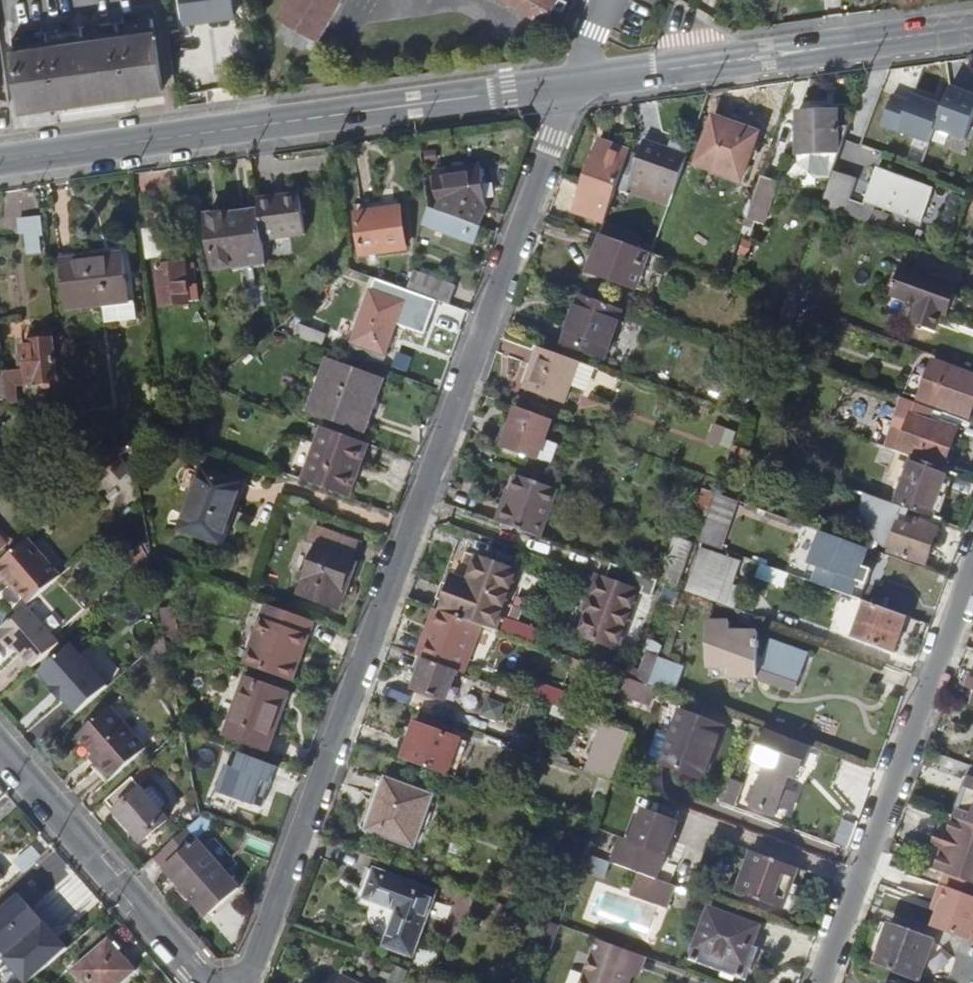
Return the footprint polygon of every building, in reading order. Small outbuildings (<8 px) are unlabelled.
[(190,21),(236,14),(234,0),(187,0),(190,21)] [(297,44),(304,32),(319,40),(342,0),(285,0),(276,15),(278,17),(271,29),(297,44)] [(542,25),(552,8),(561,14),(566,4),(560,0),(499,0),(542,25)] [(13,36),(23,106),(169,86),(159,16),(13,36)] [(951,86),(943,106),(936,124),(967,135),(972,118),(972,94),(951,86)] [(882,126),(929,144),(936,124),(943,106),(913,95),(911,101),(894,95),(882,126)] [(831,175),(840,149),(847,128),(840,128),(839,109),(797,113),(799,137),(797,152),(803,152),(803,159),(816,176),(831,175)] [(694,164),(714,172),(717,165),(742,175),(757,133),(712,116),(694,164)] [(631,175),(674,190),(687,153),(644,138),(631,175)] [(575,209),(605,220),(630,150),(599,139),(575,209)] [(436,195),(437,211),(479,225),(486,204),(481,163),(461,165),(462,172),(435,174),(432,174),(434,194),(436,195)] [(879,164),(866,201),(920,221),(934,183),(879,164)] [(434,167),(435,174),(462,172),(461,165),(434,167)] [(740,181),(742,175),(717,165),(714,172),(740,181)] [(834,172),(823,205),(850,215),(862,183),(834,172)] [(774,182),(761,176),(746,219),(760,224),(774,182)] [(299,190),(277,193),(278,198),(300,195),(299,190)] [(378,190),(351,194),(358,254),(402,249),(397,198),(379,201),(378,190)] [(304,233),(300,195),(278,198),(277,193),(257,196),(259,211),(263,237),(289,234),(304,233)] [(474,239),(479,225),(437,211),(426,207),(421,224),(466,240),(467,237),(474,239)] [(234,254),(264,250),(263,237),(259,211),(230,214),(230,210),(208,213),(215,263),(235,260),(234,254)] [(29,250),(46,248),(42,214),(18,216),(20,230),(26,230),(29,250)] [(621,226),(605,220),(600,233),(601,233),(617,239),(621,226)] [(634,287),(648,251),(617,239),(601,233),(596,248),(604,252),(595,273),(634,287)] [(291,249),(289,234),(263,237),(264,250),(266,260),(284,258),(291,249)] [(587,270),(595,273),(604,252),(596,248),(587,270)] [(66,308),(129,300),(122,250),(59,258),(66,308)] [(237,272),(267,268),(266,260),(264,250),(234,254),(235,260),(237,272)] [(333,268),(345,267),(343,253),(332,254),(333,268)] [(185,263),(158,265),(161,304),(189,302),(189,298),(197,297),(197,290),(188,290),(185,263)] [(894,265),(884,293),(911,303),(904,320),(927,329),(945,284),(894,265)] [(417,270),(409,290),(434,299),(448,304),(455,283),(417,270)] [(394,321),(406,289),(373,278),(351,338),(383,350),(394,321)] [(406,289),(394,321),(422,332),(434,299),(409,290),(406,289)] [(602,354),(619,308),(579,294),(562,339),(602,354)] [(55,381),(61,380),(56,337),(51,338),(55,381)] [(26,384),(55,381),(51,338),(30,340),(30,346),(22,346),(23,357),(16,358),(18,371),(25,371),(26,384)] [(564,394),(578,359),(540,346),(539,345),(525,381),(564,394)] [(932,360),(919,396),(918,397),(970,417),(972,409),(972,375),(932,360)] [(312,408),(361,427),(378,380),(328,362),(312,408)] [(16,404),(13,384),(12,371),(3,371),(6,400),(16,404)] [(13,384),(26,384),(25,371),(18,371),(12,371),(13,384)] [(46,397),(48,416),(66,423),(63,396),(46,397)] [(932,420),(936,409),(913,400),(906,398),(898,422),(888,418),(879,443),(896,449),(901,452),(912,456),(944,467),(959,426),(944,421),(943,425),(932,420)] [(538,455),(552,418),(516,405),(501,443),(538,455)] [(302,479),(342,493),(352,464),(358,466),(367,441),(357,437),(323,424),(302,479)] [(105,445),(101,450),(110,462),(116,457),(105,445)] [(889,471),(905,477),(912,456),(901,452),(896,449),(889,471)] [(912,456),(905,477),(896,502),(907,506),(933,516),(950,469),(944,467),(912,456)] [(81,467),(92,478),(97,474),(87,462),(81,467)] [(347,495),(358,466),(352,464),(342,493),(347,495)] [(180,527),(221,542),(230,517),(226,515),(238,481),(201,468),(200,471),(185,467),(179,482),(194,488),(180,527)] [(512,472),(494,519),(539,535),(557,488),(512,472)] [(719,546),(737,498),(717,491),(705,524),(700,539),(719,546)] [(882,545),(890,548),(926,561),(926,560),(936,563),(940,553),(930,549),(939,526),(904,513),(907,506),(896,502),(869,492),(868,492),(868,495),(867,497),(867,500),(866,502),(866,504),(866,507),(867,509),(867,511),(868,514),(868,516),(869,518),(870,520),(871,522),(873,524),(874,526),(876,528),(878,530),(879,531),(882,533),(883,534),(886,535),(882,545)] [(313,520),(307,537),(315,540),(296,591),(338,606),(357,555),(354,554),(360,536),(313,520)] [(869,547),(821,530),(804,578),(861,598),(872,569),(862,565),(869,547)] [(29,600),(59,573),(27,536),(0,559),(0,574),(6,580),(9,577),(29,600)] [(672,536),(667,551),(670,552),(675,537),(672,536)] [(690,543),(675,537),(670,552),(667,551),(658,575),(676,581),(690,543)] [(689,589),(731,603),(746,558),(703,544),(689,589)] [(872,572),(882,575),(889,554),(879,551),(872,572)] [(454,572),(441,607),(474,619),(496,627),(519,567),(479,552),(469,577),(454,572)] [(654,591),(659,579),(608,560),(604,572),(599,571),(577,631),(616,645),(638,585),(654,591)] [(892,649),(905,613),(864,599),(852,634),(892,649)] [(33,664),(60,641),(25,602),(0,625),(0,633),(11,645),(14,642),(33,664)] [(268,603),(245,664),(290,681),(313,619),(268,603)] [(435,604),(423,637),(429,640),(441,607),(435,604)] [(173,605),(161,607),(166,635),(178,639),(173,605)] [(423,637),(417,653),(425,656),(456,668),(474,619),(441,607),(429,640),(423,637)] [(730,618),(708,618),(709,667),(731,666),(732,676),(760,676),(760,674),(766,676),(765,677),(793,688),(807,653),(772,640),(766,656),(759,653),(759,628),(730,628),(730,618)] [(651,634),(647,644),(660,649),(663,638),(651,634)] [(71,642),(39,669),(77,712),(108,685),(71,642)] [(630,666),(627,676),(647,683),(657,656),(660,649),(647,644),(638,668),(630,666)] [(446,696),(456,668),(425,656),(414,685),(446,696)] [(681,665),(657,656),(647,683),(671,692),(681,665)] [(601,697),(576,688),(573,697),(569,708),(593,718),(594,716),(610,722),(622,687),(643,694),(646,685),(647,683),(627,676),(626,679),(605,672),(601,684),(605,685),(601,697)] [(223,733),(265,750),(287,693),(244,677),(223,733)] [(536,684),(532,695),(569,708),(573,697),(536,684)] [(655,688),(646,685),(643,694),(640,702),(649,705),(655,688)] [(101,759),(96,764),(108,778),(143,746),(108,705),(78,732),(94,750),(101,759)] [(682,709),(670,705),(651,757),(705,777),(723,725),(682,709)] [(413,721),(400,757),(439,771),(444,773),(456,738),(413,721)] [(798,774),(809,743),(750,721),(747,731),(755,734),(757,731),(764,733),(755,758),(767,762),(753,804),(773,811),(776,804),(792,809),(798,791),(783,785),(788,771),(798,774)] [(587,770),(612,779),(620,757),(630,731),(605,722),(587,770)] [(261,807),(266,793),(276,766),(240,752),(221,745),(206,787),(261,807)] [(89,755),(96,764),(101,759),(94,750),(89,755)] [(170,816),(132,774),(106,797),(143,839),(170,816)] [(365,826),(414,843),(432,792),(384,774),(365,826)] [(744,783),(730,776),(722,800),(736,805),(744,783)] [(957,818),(972,824),(972,780),(971,780),(957,818)] [(641,872),(656,878),(676,823),(643,811),(632,841),(623,838),(615,862),(641,872)] [(957,818),(938,870),(946,873),(972,883),(972,824),(957,818)] [(186,827),(163,847),(173,858),(165,865),(208,913),(240,886),(225,870),(207,851),(186,827)] [(215,844),(207,851),(225,870),(232,863),(215,844)] [(738,892),(783,909),(799,865),(753,849),(738,892)] [(586,851),(574,885),(586,889),(598,856),(586,851)] [(433,891),(374,869),(365,866),(355,892),(397,907),(384,944),(410,953),(433,891)] [(671,903),(678,885),(656,878),(641,872),(634,889),(671,903)] [(941,885),(972,897),(972,883),(946,873),(941,885)] [(5,957),(38,927),(33,921),(40,915),(40,914),(32,905),(46,893),(34,880),(0,911),(0,961),(5,957)] [(941,885),(936,900),(942,902),(933,927),(969,941),(970,940),(972,938),(972,897),(941,885)] [(762,964),(755,961),(748,958),(753,945),(760,926),(711,909),(693,958),(756,980),(762,964)] [(33,921),(38,927),(50,916),(44,910),(40,914),(40,915),(33,921)] [(50,916),(38,927),(43,933),(51,926),(51,927),(56,923),(50,916)] [(888,924),(873,964),(917,980),(932,940),(888,924)] [(38,927),(5,957),(28,982),(69,947),(51,927),(51,926),(43,933),(38,927)] [(598,937),(581,982),(621,982),(633,950),(598,937)] [(86,982),(119,982),(135,970),(108,939),(74,969),(86,982)] [(760,947),(753,945),(748,958),(755,961),(760,947)] [(645,955),(633,950),(621,982),(629,982),(632,974),(637,976),(645,955)] [(433,974),(430,982),(456,982),(433,974)]
